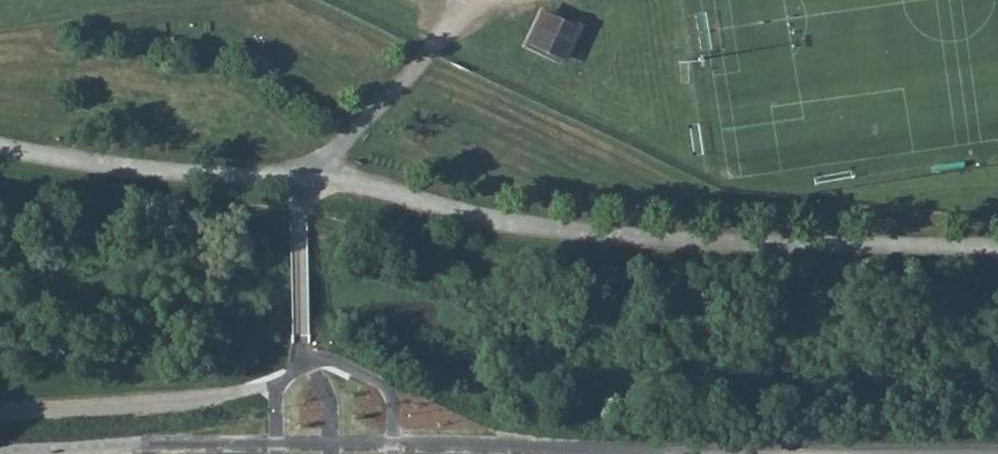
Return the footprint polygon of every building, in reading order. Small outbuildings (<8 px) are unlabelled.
[(540,6),(524,44),(566,62),(582,24),(540,6)]
